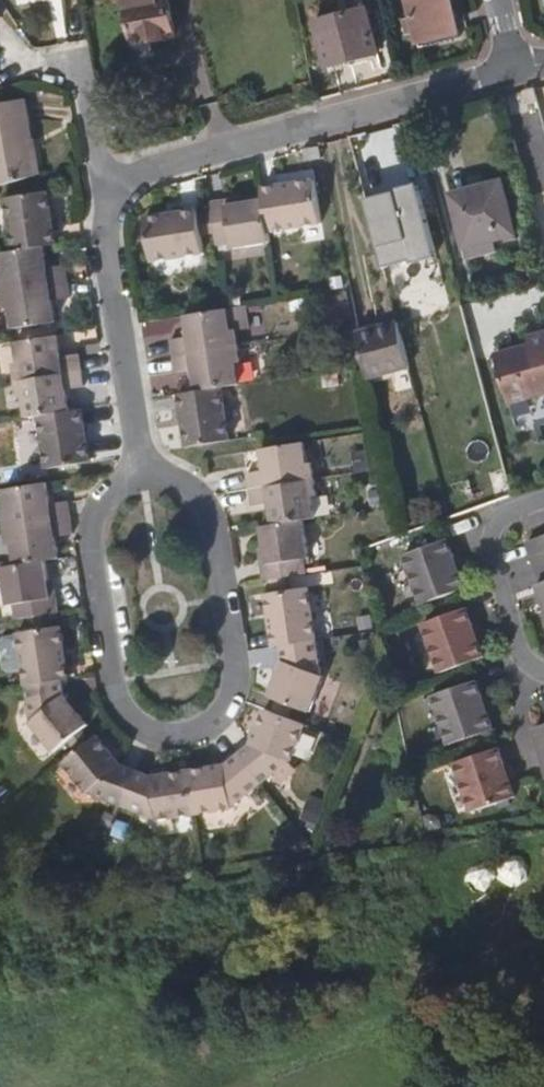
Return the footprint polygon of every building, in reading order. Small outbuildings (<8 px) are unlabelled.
[(135,44),(176,36),(170,0),(128,0),(135,44)] [(453,0),(413,0),(417,16),(407,19),(410,32),(420,30),(423,42),(460,33),(453,0)] [(379,52),(366,9),(318,22),(330,65),(379,52)] [(463,43),(460,33),(423,42),(425,52),(463,43)] [(27,101),(0,107),(0,185),(45,173),(27,101)] [(321,158),(318,145),(305,149),(309,160),(321,158)] [(263,189),(264,197),(270,232),(323,223),(316,180),(263,189)] [(516,232),(502,180),(453,193),(467,245),(498,237),(516,232)] [(14,251),(43,247),(58,244),(49,191),(6,198),(14,251)] [(365,206),(385,279),(436,265),(416,192),(365,206)] [(272,242),(270,232),(264,197),(244,201),(244,196),(210,202),(217,245),(232,242),(233,248),(272,242)] [(205,252),(198,208),(146,217),(153,261),(205,252)] [(501,249),(498,237),(467,245),(470,257),(501,249)] [(14,251),(2,253),(5,274),(0,275),(0,276),(3,292),(67,282),(65,264),(46,267),(43,247),(14,251)] [(70,297),(67,282),(3,292),(5,308),(11,307),(14,327),(56,321),(52,300),(70,297)] [(193,353),(240,346),(237,328),(233,329),(229,308),(228,309),(187,315),(193,353)] [(411,368),(399,321),(359,332),(371,379),(411,368)] [(530,336),(532,344),(533,349),(519,353),(518,348),(497,353),(511,402),(543,393),(543,333),(530,336)] [(16,380),(81,370),(78,353),(62,356),(58,335),(17,341),(20,361),(14,362),(16,380)] [(533,349),(532,344),(518,348),(519,353),(533,349)] [(199,390),(226,386),(242,384),(239,362),(243,362),(240,346),(193,353),(199,390)] [(84,387),(81,370),(16,380),(19,396),(25,395),(28,417),(40,415),(71,410),(68,389),(84,387)] [(226,386),(199,390),(182,393),(191,447),(234,440),(226,386)] [(84,408),(71,410),(40,415),(49,469),(93,461),(84,408)] [(251,490),(317,479),(314,461),(308,463),(304,443),(263,449),(266,469),(248,472),(251,490)] [(275,523),(303,518),(317,516),(314,495),(319,494),(317,479),(251,490),(254,505),(271,502),(275,523)] [(6,528),(69,519),(66,500),(50,502),(47,483),(5,489),(8,510),(3,510),(6,528)] [(310,556),(303,518),(275,523),(260,525),(264,547),(259,548),(264,579),(307,573),(304,557),(310,556)] [(69,519),(6,528),(8,543),(13,543),(16,565),(45,560),(58,558),(55,536),(71,534),(69,519)] [(528,540),(543,582),(539,584),(543,599),(543,535),(528,540)] [(447,538),(404,554),(421,603),(465,587),(447,538)] [(48,581),(45,560),(16,565),(3,567),(10,605),(14,605),(17,619),(59,612),(54,580),(48,581)] [(283,644),(318,638),(309,586),(267,593),(275,645),(283,644)] [(466,607),(423,623),(441,672),(484,656),(466,607)] [(27,686),(61,680),(70,679),(61,626),(18,633),(27,686)] [(324,674),(318,638),(283,644),(285,661),(271,696),(312,712),(325,675),(324,674)] [(61,680),(27,686),(34,719),(32,721),(55,751),(87,724),(63,694),(61,680)] [(477,680),(433,695),(450,744),(494,729),(477,680)] [(253,743),(241,752),(263,781),(290,759),(293,760),(307,723),(267,708),(253,743)] [(124,802),(138,770),(121,764),(96,735),(63,763),(87,793),(91,789),(124,802)] [(499,747),(456,762),(472,811),(516,796),(499,747)] [(233,805),(263,781),(241,752),(226,764),(191,770),(197,814),(233,808),(233,805)] [(138,770),(124,802),(157,815),(157,819),(197,814),(191,770),(152,775),(138,770)]
